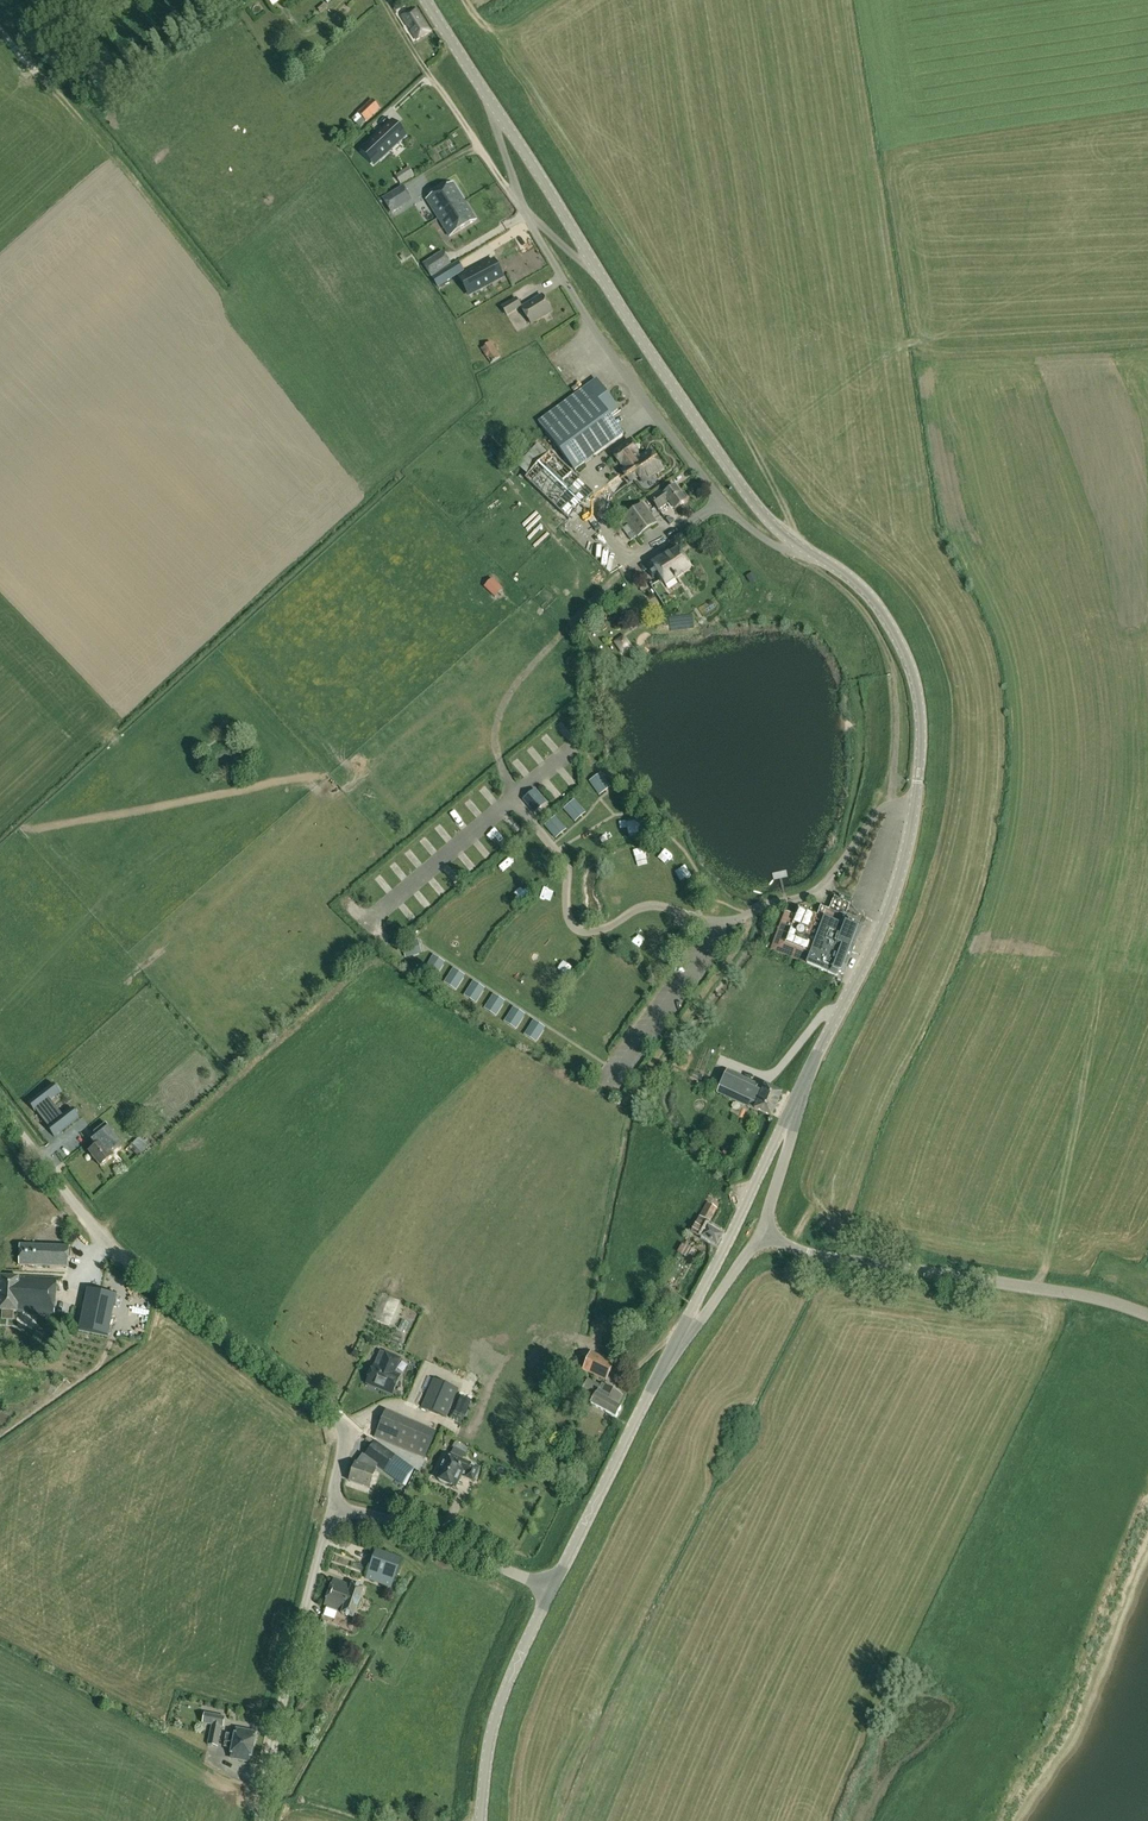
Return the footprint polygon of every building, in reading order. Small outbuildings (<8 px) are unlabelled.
[(395,14),(401,11),(399,5),(392,9),(395,14)] [(417,40),(431,31),(416,9),(403,17),(417,40)] [(380,109),(372,100),(358,114),(366,122),(380,109)] [(394,121),(369,143),(383,158),(408,135),(394,121)] [(410,168),(396,176),(402,185),(409,180),(415,176),(413,174),(410,168)] [(449,237),(475,221),(453,184),(426,201),(449,237)] [(392,213),(404,206),(395,192),(383,199),(392,213)] [(322,232),(332,250),(344,244),(334,226),(322,232)] [(458,250),(467,244),(464,238),(454,243),(458,250)] [(473,295),(506,275),(496,258),(463,278),(473,295)] [(424,266),(431,277),(441,271),(432,259),(423,265),(424,266)] [(551,311),(542,296),(522,308),(531,323),(551,311)] [(522,308),(516,298),(500,307),(507,317),(522,308)] [(491,342),(481,349),(491,364),(500,357),(491,342)] [(623,436),(608,417),(618,410),(597,381),(587,388),(594,397),(546,433),(574,471),(623,436)] [(630,443),(612,455),(620,465),(621,464),(626,469),(622,472),(630,483),(644,472),(649,479),(662,469),(649,452),(639,459),(635,454),(637,452),(630,443)] [(531,483),(569,519),(593,493),(555,457),(553,459),(538,445),(518,466),(533,481),(531,483)] [(610,489),(623,478),(617,471),(604,481),(610,489)] [(650,499),(659,511),(669,503),(674,510),(686,502),(675,487),(663,495),(660,491),(650,499)] [(623,519),(628,525),(637,538),(656,523),(642,504),(623,519)] [(692,587),(684,574),(692,569),(679,549),(671,555),(669,552),(652,564),(662,579),(652,586),(664,605),(692,587)] [(750,582),(756,578),(752,573),(747,576),(750,582)] [(481,585),(493,596),(502,586),(490,575),(481,585)] [(324,686),(322,691),(338,698),(340,692),(324,686)] [(588,781),(598,796),(610,788),(600,773),(588,781)] [(526,799),(536,811),(544,804),(533,792),(526,799)] [(563,809),(574,822),(585,813),(574,800),(563,809)] [(543,826),(555,839),(566,830),(554,817),(543,826)] [(540,893),(545,897),(554,888),(549,884),(540,893)] [(771,950),(836,976),(843,974),(860,931),(862,926),(844,919),(850,903),(835,897),(829,911),(828,911),(825,918),(799,908),(792,925),(782,921),(771,950)] [(696,1070),(690,1080),(697,1084),(703,1074),(696,1070)] [(727,1070),(718,1093),(773,1116),(783,1092),(765,1084),(764,1086),(727,1070)] [(51,1101),(60,1093),(53,1084),(28,1104),(35,1113),(37,1112),(51,1101)] [(48,1127),(47,1128),(54,1137),(79,1118),(72,1108),(62,1116),(48,1127)] [(102,1143),(90,1153),(101,1167),(114,1157),(110,1153),(117,1147),(113,1141),(117,1138),(106,1125),(95,1134),(102,1143)] [(126,1157),(134,1152),(129,1144),(121,1148),(126,1157)] [(716,1245),(722,1234),(707,1226),(716,1208),(707,1203),(692,1232),(716,1245)] [(68,1267),(69,1247),(55,1246),(55,1240),(45,1240),(45,1246),(20,1245),(19,1265),(68,1267)] [(676,1252),(685,1257),(689,1248),(680,1243),(676,1252)] [(19,1264),(19,1257),(15,1257),(15,1249),(8,1249),(8,1264),(19,1264)] [(56,1279),(1,1276),(0,1288),(0,1312),(54,1316),(56,1279)] [(668,1303),(674,1292),(666,1287),(650,1315),(658,1320),(668,1303)] [(116,1295),(88,1290),(80,1330),(108,1335),(116,1295)] [(407,1323),(396,1339),(413,1350),(424,1334),(407,1323)] [(305,1359),(316,1368),(324,1358),(313,1349),(305,1359)] [(606,1381),(614,1362),(590,1352),(582,1369),(606,1381)] [(378,1388),(394,1394),(402,1376),(395,1373),(402,1359),(387,1353),(383,1363),(384,1363),(382,1368),(376,1365),(368,1383),(370,1384),(369,1386),(377,1390),(378,1388)] [(591,1405),(615,1417),(620,1408),(617,1406),(622,1395),(596,1382),(594,1386),(577,1378),(572,1392),(588,1399),(592,1401),(591,1405)] [(435,1379),(423,1407),(447,1418),(459,1389),(435,1379)] [(353,1415),(362,1422),(368,1414),(358,1407),(353,1415)] [(374,1438),(425,1460),(436,1432),(386,1410),(374,1438)] [(367,1456),(386,1470),(396,1455),(377,1442),(367,1456)] [(439,1480),(455,1488),(462,1473),(467,1475),(466,1477),(473,1480),(479,1468),(451,1455),(448,1462),(444,1461),(440,1470),(444,1472),(439,1480)] [(356,1464),(350,1481),(369,1488),(375,1471),(356,1464)] [(397,1477),(407,1482),(411,1473),(401,1468),(397,1477)] [(391,1588),(403,1559),(377,1549),(366,1579),(391,1588)] [(352,1586),(334,1580),(325,1605),(343,1612),(343,1614),(354,1618),(358,1607),(359,1607),(362,1599),(361,1599),(364,1588),(353,1584),(352,1586)] [(211,1726),(222,1728),(224,1729),(226,1717),(205,1713),(202,1724),(211,1726)] [(222,1728),(211,1726),(207,1746),(218,1748),(222,1728)] [(226,1734),(225,1742),(253,1748),(256,1733),(237,1730),(236,1736),(233,1736),(233,1735),(226,1734)] [(253,1748),(225,1742),(224,1747),(229,1748),(229,1750),(233,1751),(232,1759),(250,1762),(253,1748)]
